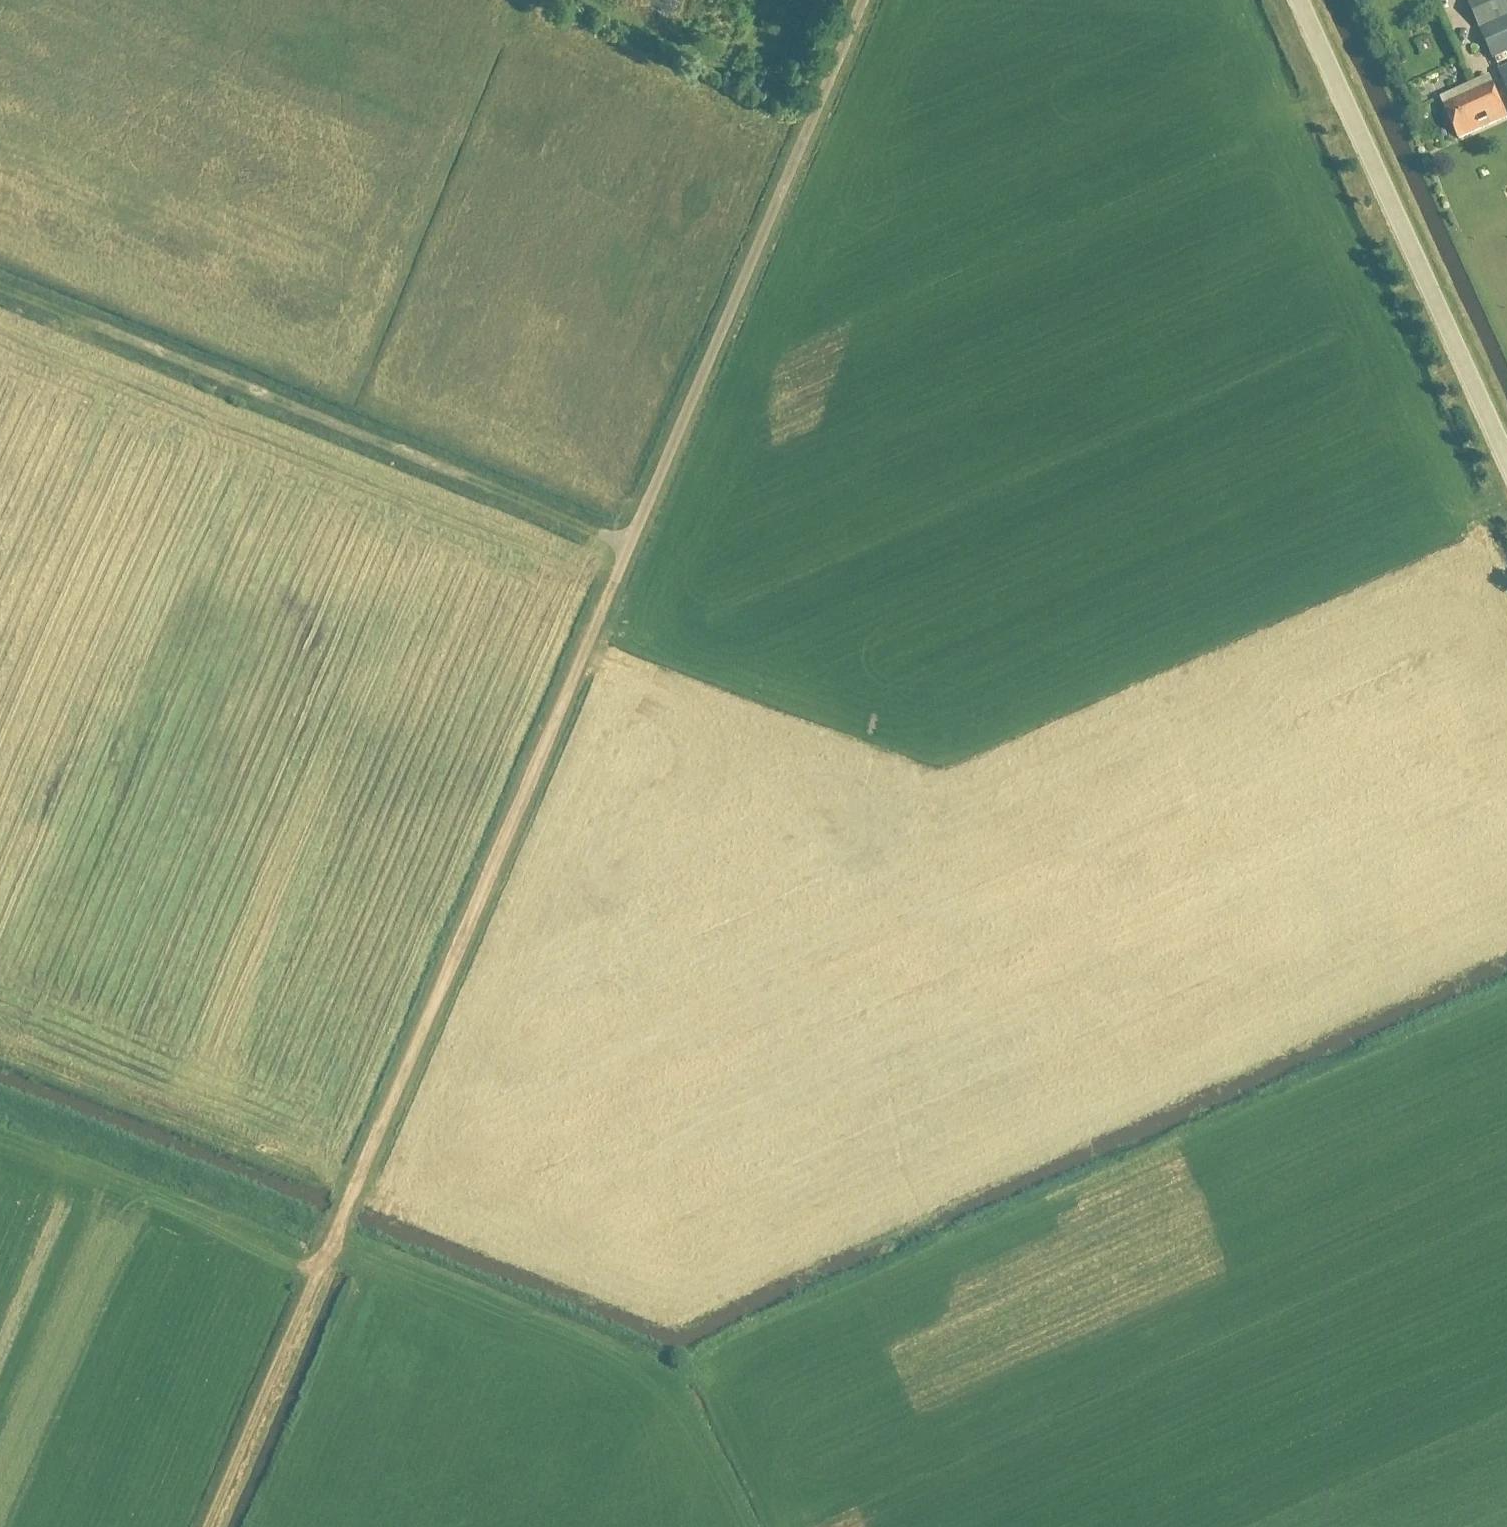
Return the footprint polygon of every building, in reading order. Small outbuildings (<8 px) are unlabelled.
[(1467,1),(1493,60),(1506,54),(1506,0),(1469,0),(1467,1)] [(1424,36),(1409,42),(1414,53),(1428,47),(1424,36)] [(1490,80),(1442,101),(1459,142),(1506,121),(1506,119),(1490,80)]
